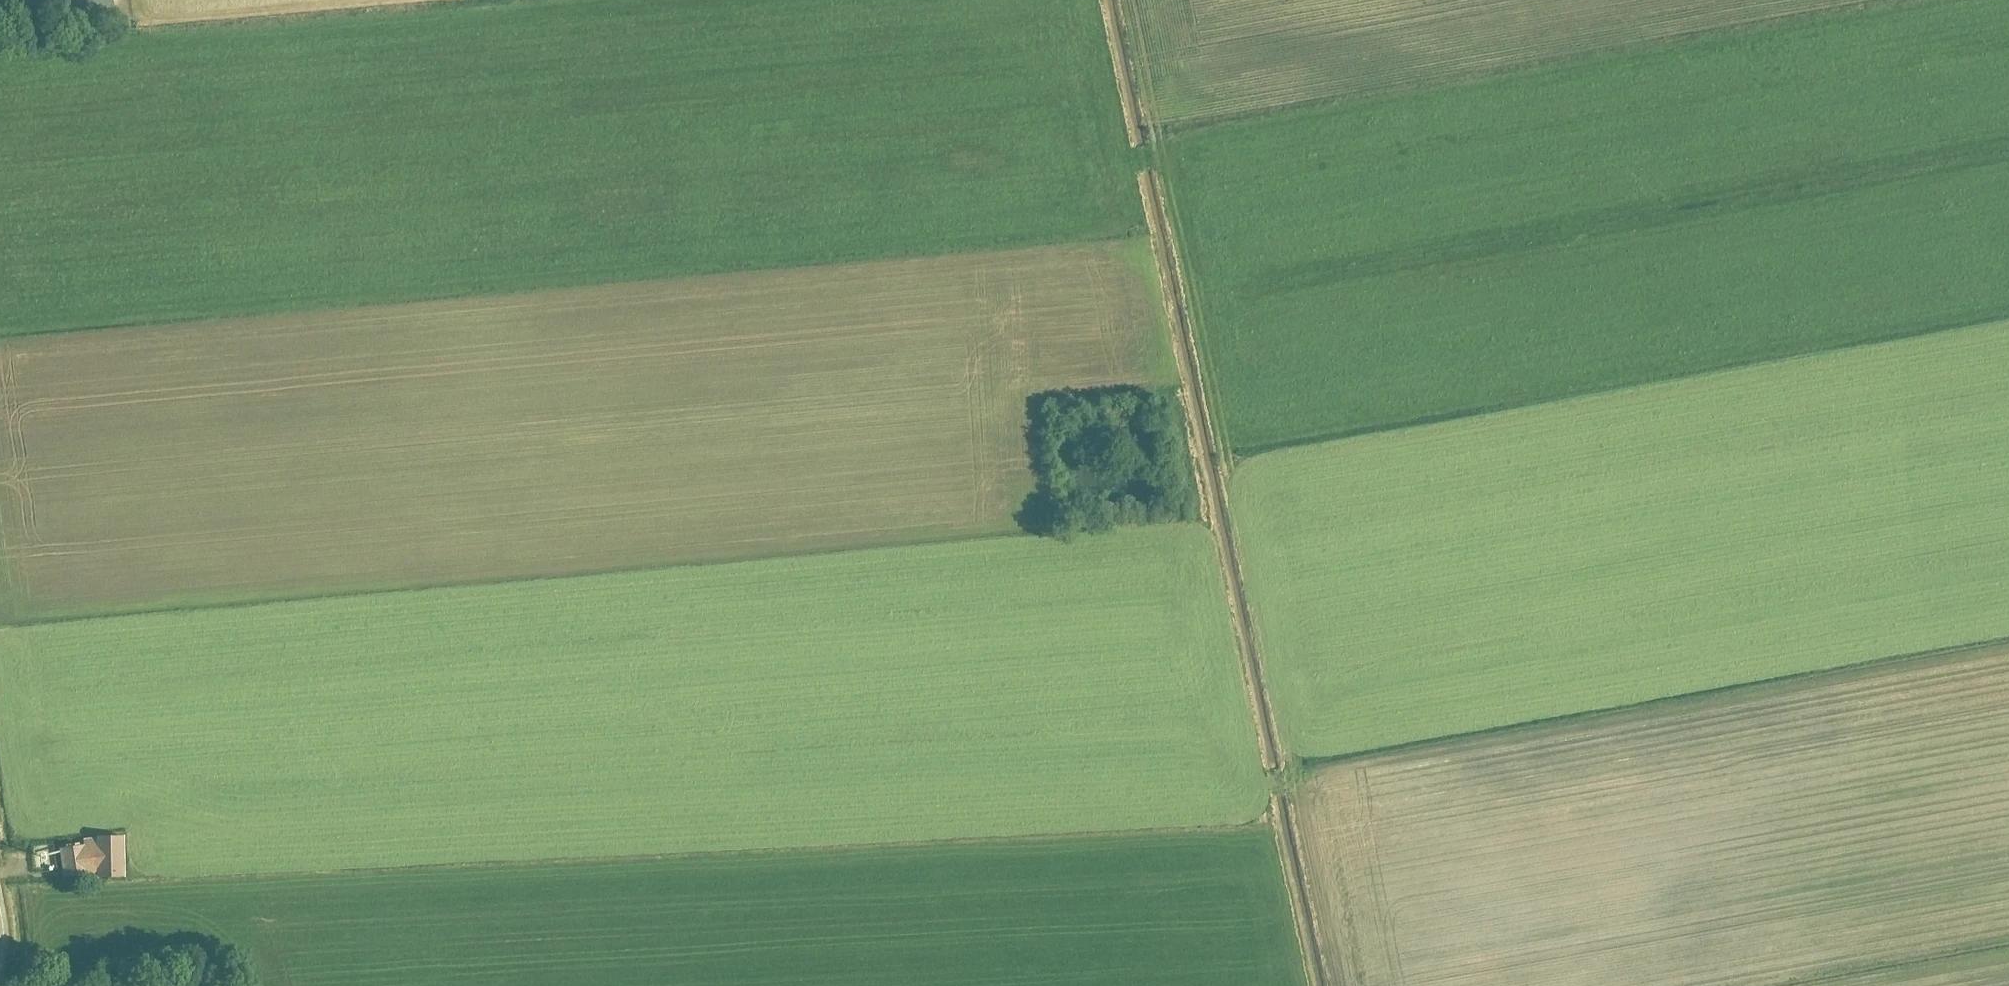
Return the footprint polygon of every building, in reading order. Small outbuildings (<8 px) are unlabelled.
[(41,16),(115,7),(114,0),(39,0),(41,16)] [(83,845),(60,848),(63,876),(97,872),(97,877),(121,877),(121,837),(97,837),(97,839),(82,841),(83,845)]
